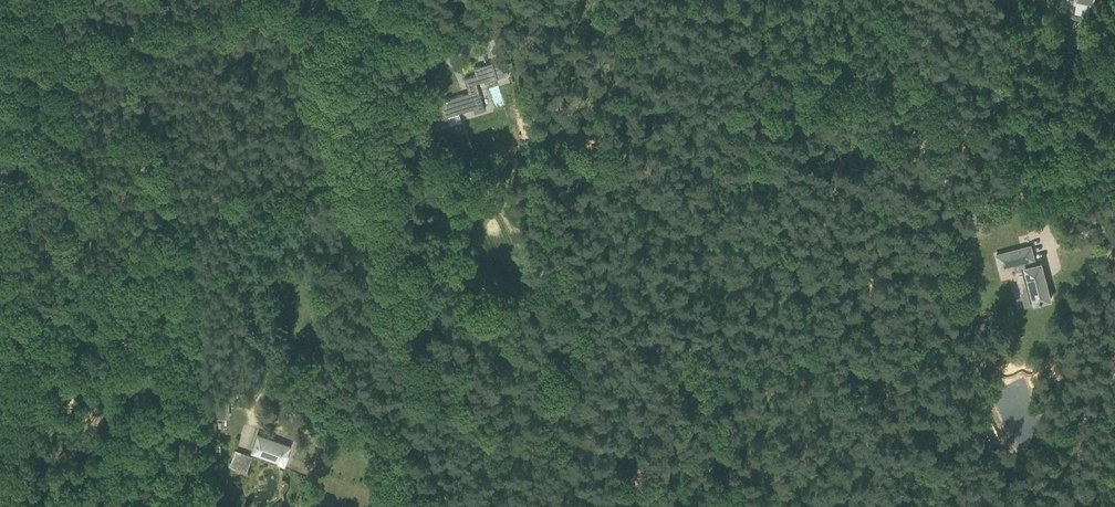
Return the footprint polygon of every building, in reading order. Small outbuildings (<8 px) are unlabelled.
[(438,101),(443,117),(434,120),(437,130),(450,126),(447,116),(473,108),(474,113),(484,110),(484,109),(476,83),(484,80),(485,83),(497,79),(492,62),(473,68),(475,75),(464,78),(468,92),(438,101)] [(443,187),(438,199),(444,202),(450,189),(443,187)] [(996,255),(999,268),(1015,264),(1016,270),(1021,269),(1027,292),(1022,293),(1025,306),(1031,304),(1040,302),(1042,302),(1042,301),(1051,299),(1041,263),(1035,264),(1031,246),(996,255)] [(288,456),(287,455),(290,446),(257,434),(251,453),(277,463),(276,465),(284,467),(288,456)] [(228,466),(246,472),(252,456),(234,450),(231,460),(228,466)]
